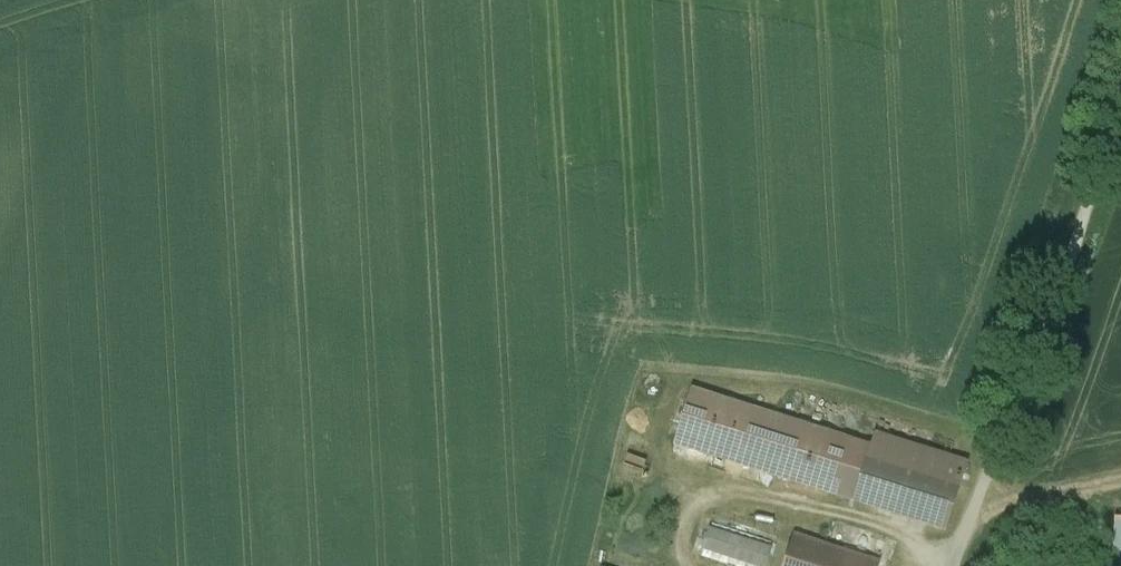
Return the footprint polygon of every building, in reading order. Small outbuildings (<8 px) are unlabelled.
[(845,440),(690,392),(673,445),(829,493),(845,440)] [(966,463),(875,435),(867,460),(958,488),(966,463)] [(958,488),(867,460),(854,501),(945,530),(958,488)] [(704,556),(732,565),(770,565),(778,546),(716,523),(704,556)] [(799,533),(787,565),(835,565),(841,549),(799,533)] [(841,549),(835,565),(881,565),(881,564),(841,549)]
